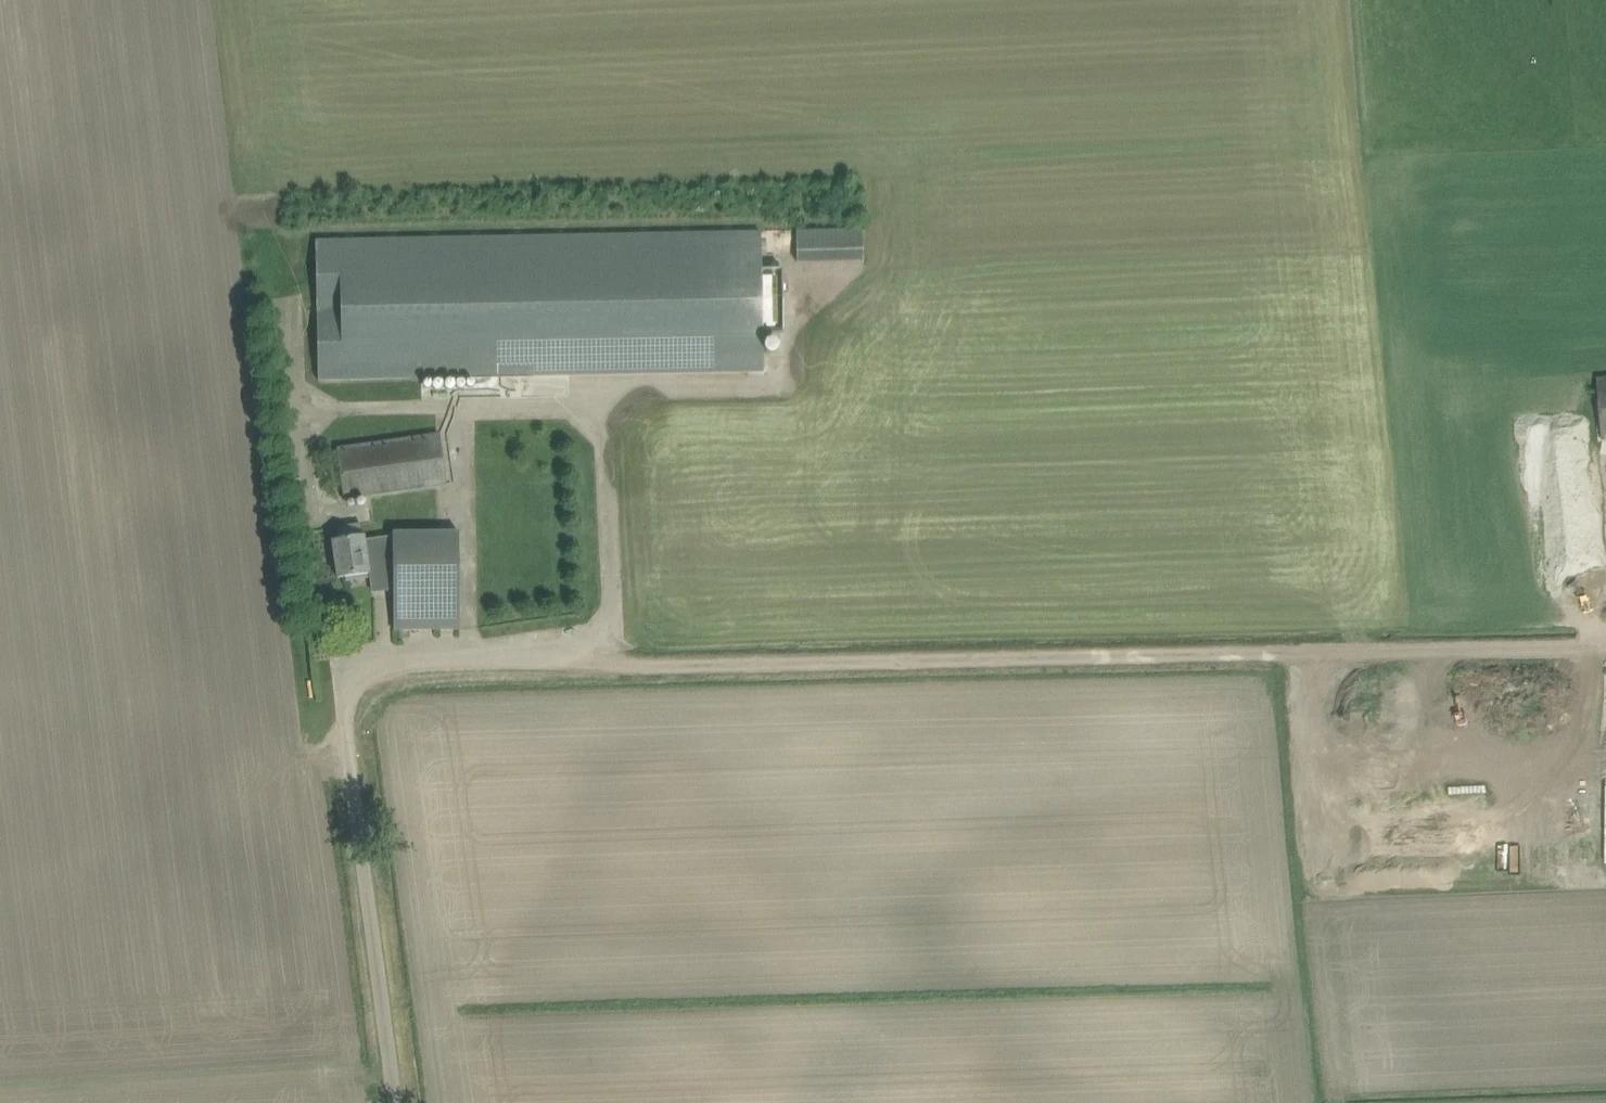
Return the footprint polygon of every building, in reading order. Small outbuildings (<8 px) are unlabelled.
[(857,260),(858,227),(792,226),(791,259),(857,260)] [(761,232),(316,241),(318,380),(764,372),(763,335),(784,334),(783,269),(762,270),(761,232)] [(1598,379),(1604,440),(1605,440),(1605,378),(1598,379)] [(440,432),(336,447),(343,499),(447,485),(440,432)] [(337,527),(339,540),(333,541),(338,578),(369,573),(368,560),(393,557),(394,631),(461,629),(458,532),(389,534),(389,537),(365,541),(364,537),(363,523),(337,527)]
